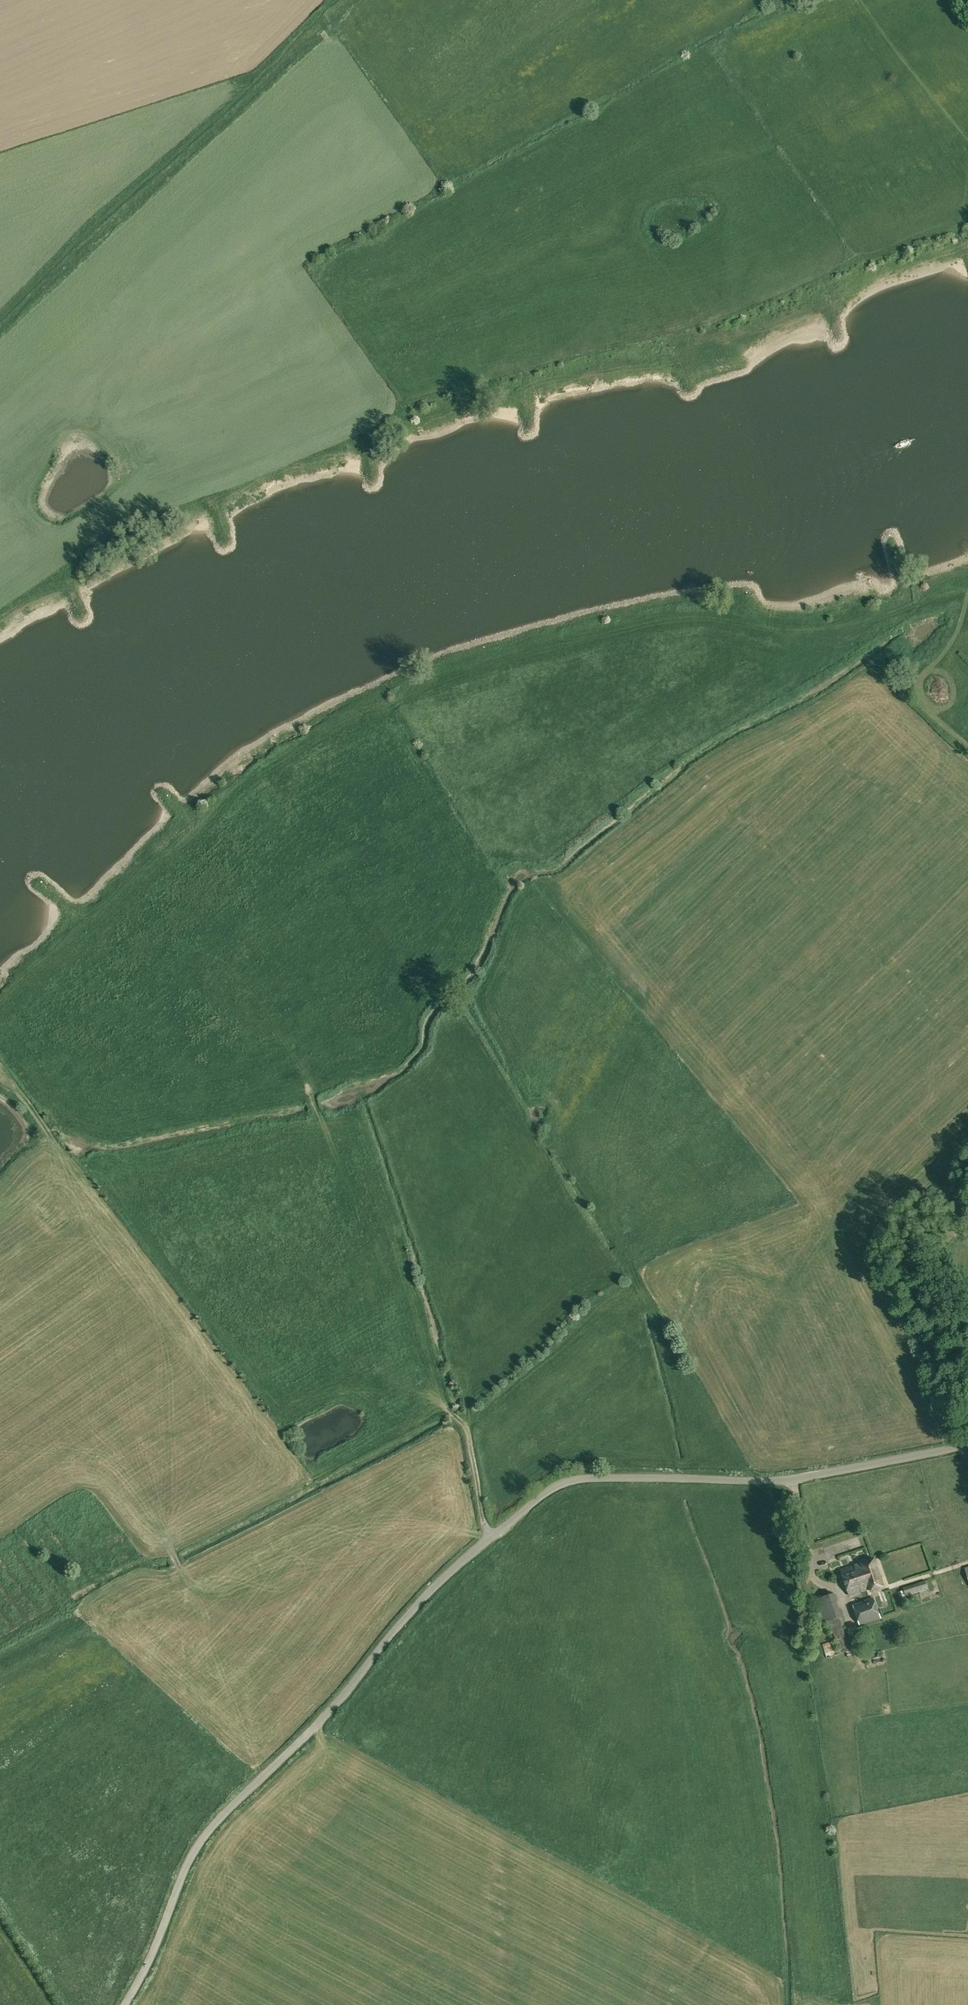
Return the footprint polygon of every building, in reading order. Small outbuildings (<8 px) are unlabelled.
[(841,1570),(850,1595),(870,1589),(871,1591),(884,1587),(875,1559),(841,1570)] [(903,1587),(905,1596),(928,1590),(926,1581),(903,1587)] [(836,1641),(840,1653),(853,1649),(834,1593),(816,1599),(812,1600),(820,1623),(825,1622),(828,1629),(832,1628),(836,1641)] [(853,1605),(859,1625),(880,1618),(873,1598),(853,1605)] [(832,1658),(840,1655),(836,1644),(829,1646),(832,1658)]
